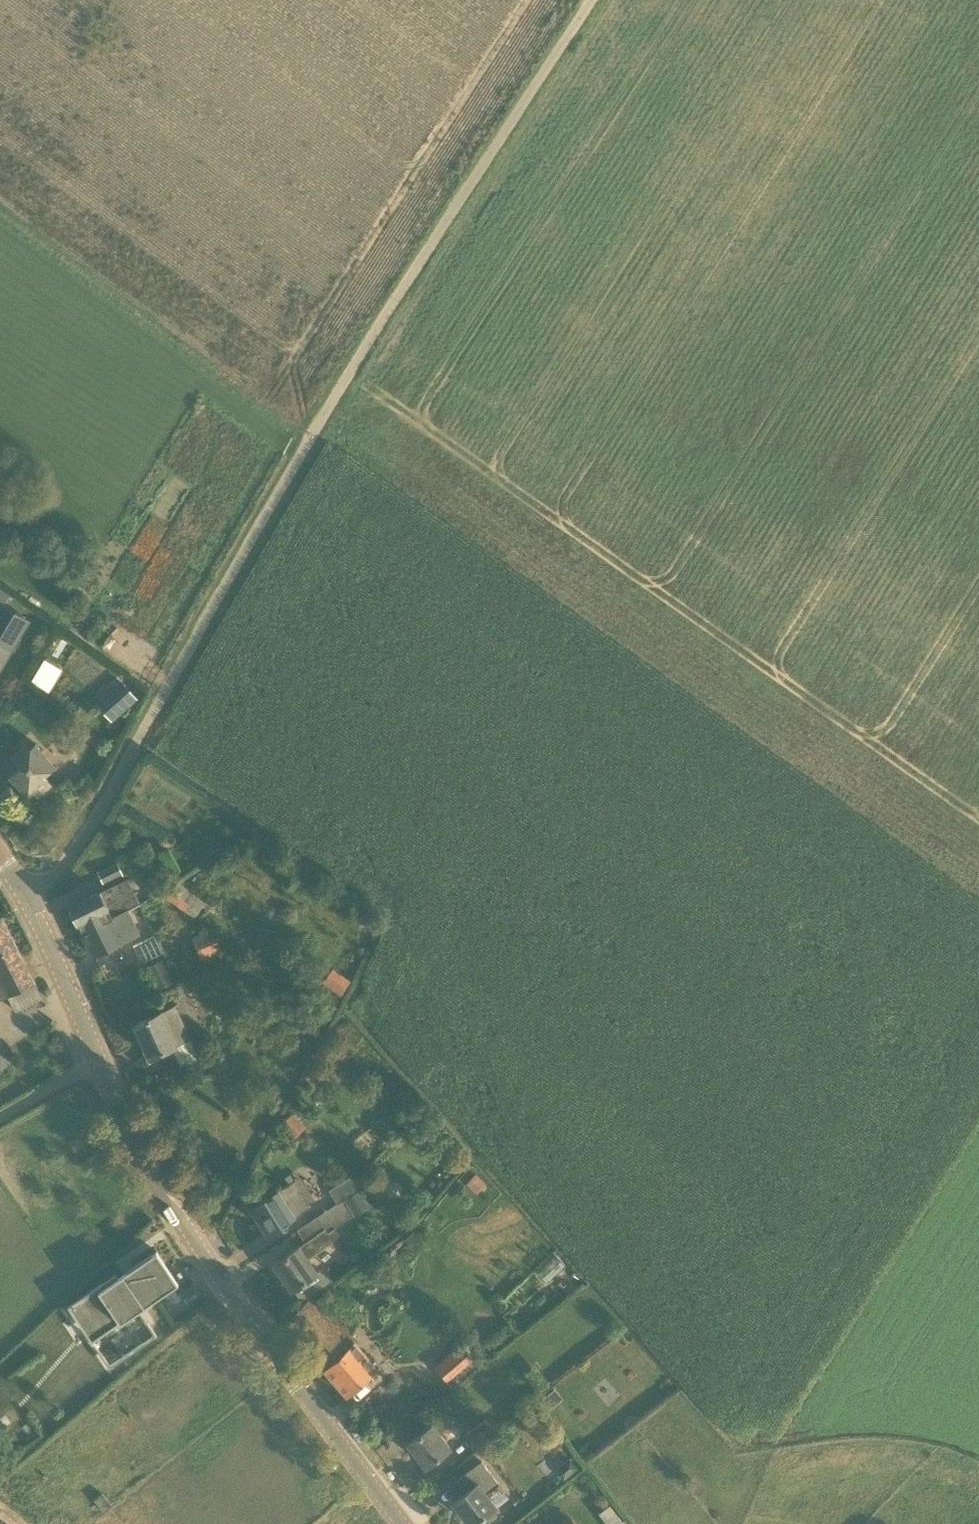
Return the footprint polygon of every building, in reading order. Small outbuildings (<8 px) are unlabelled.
[(3,606),(12,591),(0,584),(0,604),(3,606)] [(7,657),(29,621),(6,607),(0,617),(0,670),(7,657)] [(46,663),(36,679),(48,686),(58,670),(46,663)] [(102,700),(116,716),(136,698),(123,683),(102,700)] [(19,766),(10,774),(10,775),(28,796),(32,792),(37,797),(52,784),(44,775),(55,766),(36,743),(31,746),(27,742),(16,751),(11,756),(19,766)] [(212,840),(204,844),(211,854),(215,859),(222,854),(212,840)] [(97,871),(103,885),(123,876),(116,862),(97,871)] [(78,922),(82,930),(127,909),(123,903),(136,896),(128,878),(70,906),(78,922)] [(217,913),(205,904),(177,883),(167,898),(208,926),(217,913)] [(141,903),(131,907),(142,930),(152,926),(141,903)] [(94,956),(139,935),(127,909),(82,930),(94,956)] [(2,916),(0,917),(0,981),(15,1012),(42,998),(43,997),(35,982),(2,916)] [(212,930),(192,938),(202,962),(222,953),(212,930)] [(162,961),(166,959),(154,936),(133,946),(145,969),(148,968),(162,961)] [(162,961),(148,968),(158,987),(171,981),(162,961)] [(331,970),(321,986),(339,997),(349,981),(331,970)] [(151,1057),(171,1048),(180,1067),(199,1058),(175,1005),(136,1023),(151,1057)] [(0,1037),(0,1069),(15,1059),(8,1048),(0,1037)] [(291,1113),(281,1125),(292,1135),(295,1138),(306,1126),(302,1123),(291,1113)] [(336,1201),(360,1186),(353,1175),(329,1190),(336,1201)] [(268,1232),(294,1215),(308,1206),(293,1182),(278,1191),(252,1207),(268,1232)] [(359,1191),(345,1200),(351,1210),(365,1201),(359,1191)] [(299,1246),(274,1263),(293,1289),(294,1289),(304,1303),(333,1280),(320,1270),(317,1272),(308,1257),(333,1241),(328,1232),(336,1226),(337,1229),(353,1217),(342,1200),(338,1203),(313,1219),(321,1230),(305,1242),(299,1246)] [(100,1285),(68,1306),(75,1316),(76,1315),(73,1310),(85,1302),(104,1330),(136,1308),(139,1312),(141,1311),(139,1309),(178,1282),(157,1251),(118,1277),(108,1284),(106,1285),(102,1288),(100,1285)] [(284,1322),(347,1396),(378,1369),(315,1295),(284,1322)] [(462,1347),(438,1367),(454,1386),(478,1366),(462,1347)] [(554,1389),(542,1398),(550,1408),(562,1398),(554,1389)] [(426,1466),(450,1447),(440,1434),(454,1423),(446,1414),(433,1424),(432,1424),(408,1442),(426,1466)] [(496,1432),(485,1418),(464,1435),(474,1449),(496,1432)] [(559,1466),(558,1473),(564,1480),(578,1468),(570,1458),(559,1466)] [(482,1461),(457,1479),(467,1491),(453,1501),(471,1523),(474,1523),(497,1507),(486,1493),(499,1484),(482,1461)] [(102,1494),(94,1500),(103,1512),(111,1505),(102,1494)]
